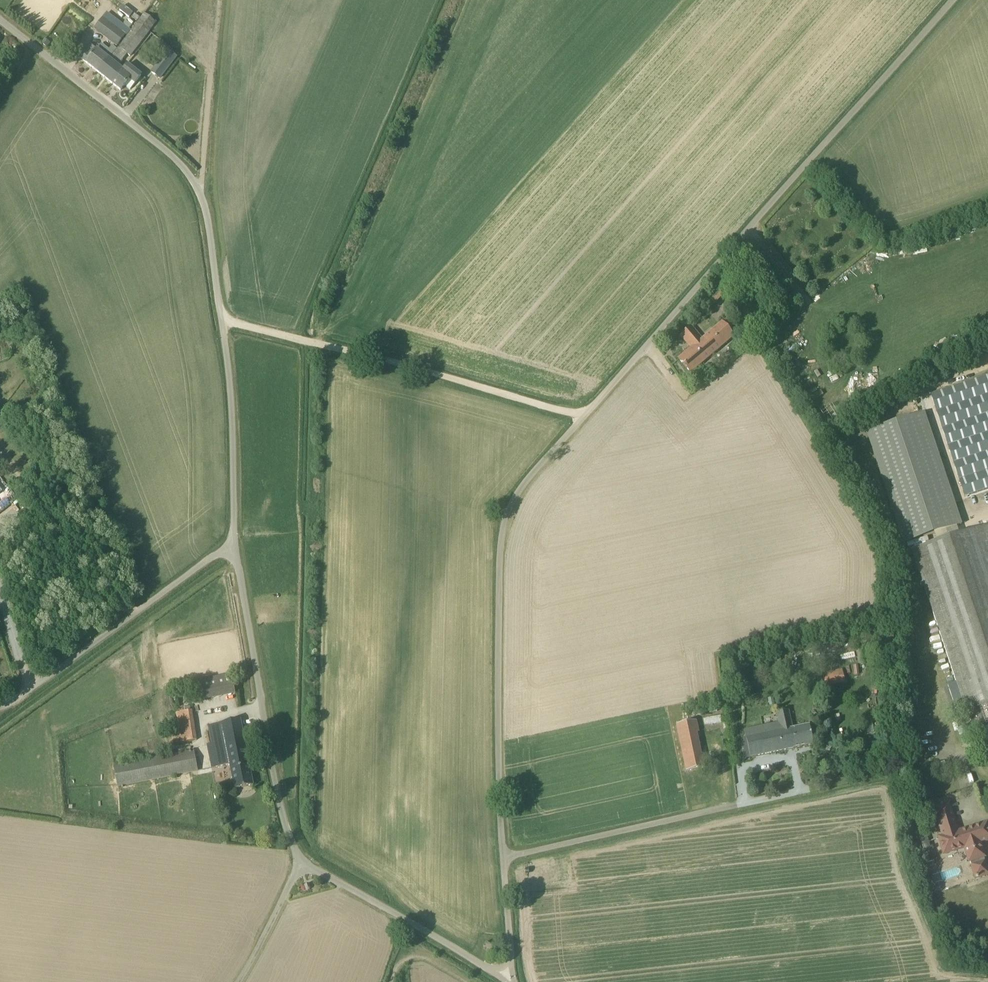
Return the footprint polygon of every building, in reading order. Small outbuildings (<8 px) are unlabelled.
[(117,46),(129,30),(107,13),(95,29),(117,46)] [(118,47),(127,55),(130,57),(150,31),(152,28),(156,22),(144,13),(119,47),(118,47)] [(135,13),(131,17),(137,21),(140,17),(135,13)] [(159,40),(155,45),(162,50),(166,45),(159,40)] [(113,55),(113,54),(101,44),(92,56),(86,51),(80,58),(98,72),(109,59),(110,59),(113,55)] [(119,66),(123,61),(113,53),(113,54),(113,55),(110,59),(109,59),(98,72),(112,83),(123,70),(119,66)] [(162,56),(150,71),(160,78),(172,63),(162,56)] [(142,75),(128,65),(124,70),(123,70),(112,83),(121,90),(125,85),(130,90),(142,75)] [(690,373),(733,336),(728,331),(737,322),(731,315),(702,340),(691,327),(681,336),(691,349),(679,359),(690,373)] [(931,390),(962,497),(987,490),(987,374),(931,390)] [(819,390),(811,395),(816,405),(825,400),(819,390)] [(867,432),(903,540),(934,530),(956,523),(961,522),(959,517),(926,413),(867,432)] [(987,724),(987,524),(911,549),(967,713),(968,713),(973,729),(987,724)] [(845,683),(842,669),(823,673),(825,687),(845,683)] [(232,674),(222,676),(200,681),(203,700),(235,694),(232,674)] [(197,740),(192,710),(168,714),(173,744),(197,740)] [(789,710),(777,713),(779,723),(744,730),(750,758),(813,744),(809,725),(792,729),(789,710)] [(253,785),(240,720),(208,726),(211,744),(207,745),(211,768),(229,765),(234,789),(253,785)] [(696,720),(676,725),(677,725),(686,771),(706,767),(706,766),(706,767),(703,755),(701,755),(697,733),(699,733),(696,721),(697,721),(696,720)] [(194,750),(114,766),(118,787),(198,771),(194,750)] [(948,805),(935,809),(944,837),(940,838),(944,853),(966,847),(975,879),(987,875),(987,871),(979,842),(987,839),(987,827),(987,823),(957,833),(948,805)] [(494,947),(486,942),(483,947),(491,951),(494,947)]
